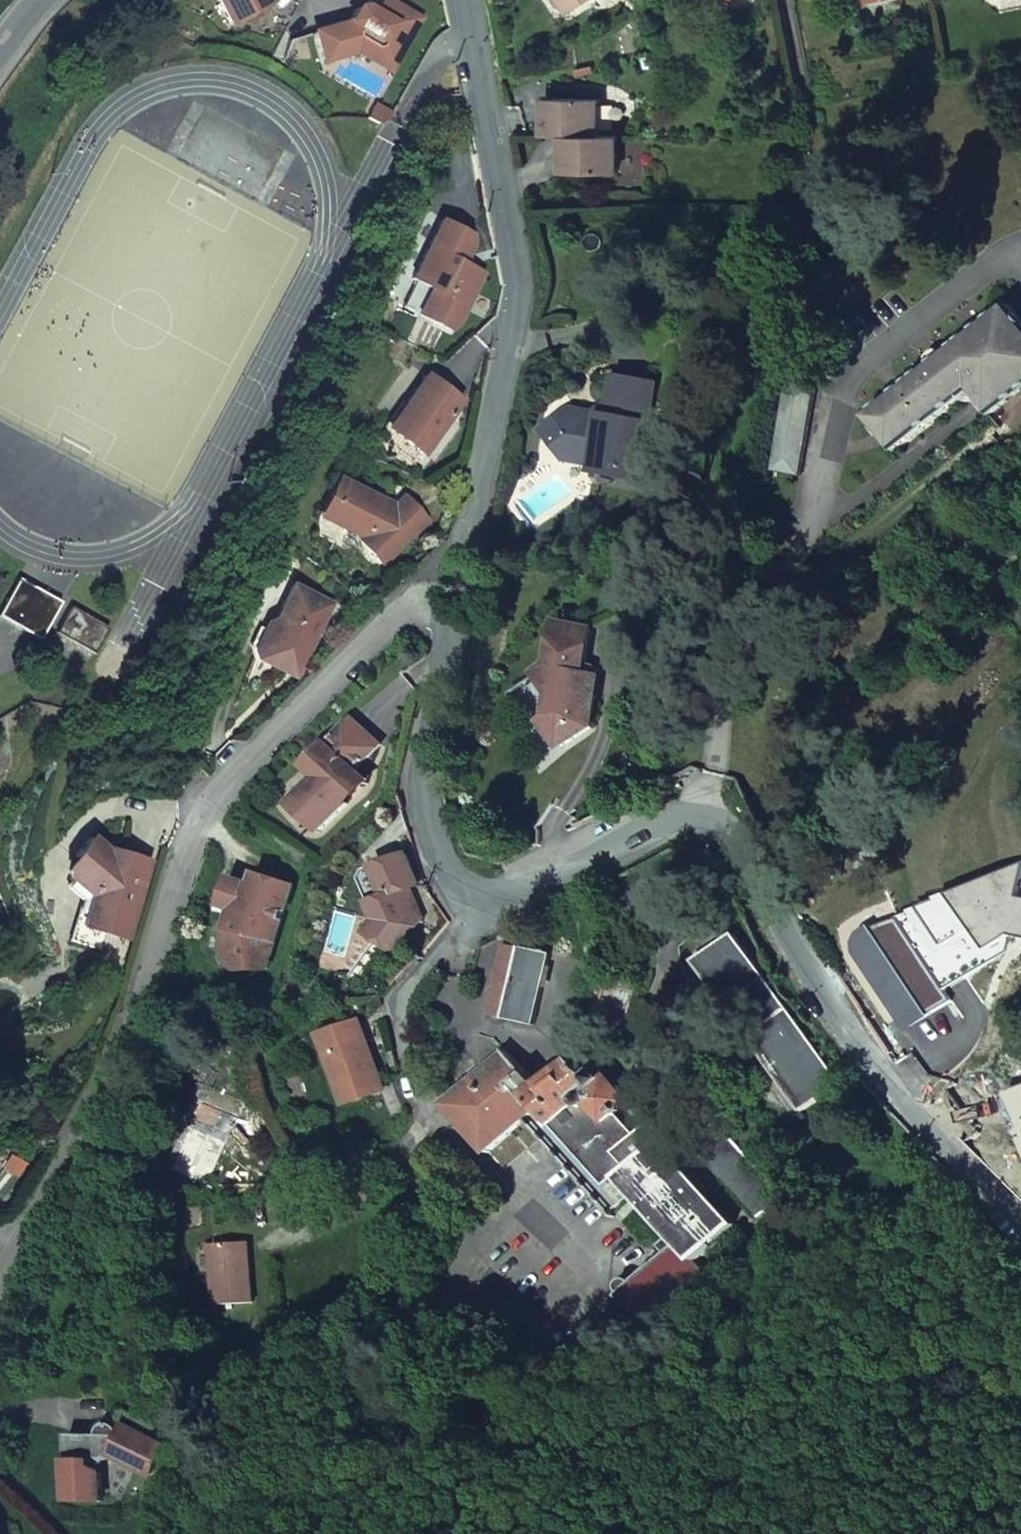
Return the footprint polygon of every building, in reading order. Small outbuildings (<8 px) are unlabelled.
[(232,30),(272,7),(268,0),(215,0),(232,30)] [(571,10),(587,0),(565,0),(571,10)] [(401,56),(419,23),(386,4),(381,5),(375,17),(363,11),(357,12),(348,27),(315,37),(324,66),(357,57),(370,64),(381,45),(401,56)] [(381,45),(370,64),(390,75),(401,56),(381,45)] [(548,97),(547,119),(557,111),(557,98),(548,97)] [(557,98),(557,111),(547,119),(547,134),(567,135),(599,135),(599,99),(557,98)] [(575,171),(618,173),(619,137),(599,135),(567,135),(567,149),(576,159),(575,171)] [(575,171),(576,159),(567,149),(566,171),(575,171)] [(439,223),(412,278),(417,280),(404,306),(451,329),(459,322),(483,273),(463,263),(472,245),(469,238),(439,223)] [(1020,391),(1020,317),(1010,305),(944,359),(931,369),(869,419),(896,453),(971,395),(976,400),(978,398),(992,414),(1020,391)] [(929,354),(927,356),(926,359),(927,364),(931,369),(944,359),(939,354),(937,353),(934,353),(932,353),(929,354)] [(423,455),(462,401),(426,376),(387,430),(423,455)] [(603,467),(638,474),(644,436),(645,425),(649,426),(655,385),(616,378),(610,418),(577,411),(563,421),(572,433),(571,439),(559,448),(568,461),(595,466),(603,467)] [(792,385),(773,469),(801,476),(819,391),(792,385)] [(547,431),(559,448),(571,439),(572,433),(563,421),(547,431)] [(594,473),(637,481),(638,474),(603,467),(595,466),(594,473)] [(390,511),(379,499),(335,479),(326,499),(332,501),(324,520),(344,530),(345,528),(357,533),(361,538),(359,541),(383,565),(427,521),(403,497),(390,511)] [(61,604),(19,581),(0,615),(0,619),(41,641),(61,604)] [(315,638),(330,605),(291,587),(275,621),(266,625),(257,647),(275,655),(273,660),(293,670),(309,636),(315,638)] [(95,656),(109,630),(70,609),(56,635),(95,656)] [(540,675),(554,696),(550,717),(543,721),(561,747),(591,726),(597,696),(588,694),(592,675),(586,674),(594,629),(561,623),(553,667),(551,667),(540,675)] [(252,657),(297,677),(315,638),(309,636),(293,670),(273,660),(275,655),(257,647),(252,657)] [(343,801),(364,779),(355,770),(379,745),(354,720),(328,746),(332,749),(311,771),(318,779),(291,806),(319,833),(346,804),(343,801)] [(328,746),(307,767),(311,771),(332,749),(328,746)] [(346,804),(368,783),(364,779),(343,801),(346,804)] [(124,940),(147,862),(109,851),(90,836),(74,857),(78,859),(68,872),(69,880),(89,897),(83,918),(105,924),(102,933),(124,940)] [(363,880),(378,922),(369,934),(399,955),(424,920),(422,919),(413,913),(406,892),(411,890),(421,886),(410,856),(367,872),(363,880)] [(908,1030),(934,1015),(933,1014),(953,1001),(947,990),(1005,953),(1001,948),(1016,937),(1020,938),(1020,865),(961,891),(851,936),(908,1030)] [(275,941),(293,886),(256,873),(251,886),(236,881),(227,909),(235,911),(229,931),(225,931),(227,972),(252,970),(251,958),(270,956),(271,951),(270,941),(275,941)] [(229,879),(220,906),(227,909),(236,881),(229,879)] [(424,920),(411,890),(406,892),(413,913),(422,919),(424,920)] [(804,1113),(842,1085),(739,937),(700,965),(804,1113)] [(537,1024),(552,955),(502,944),(487,1014),(537,1024)] [(252,970),(265,969),(270,956),(251,958),(252,970)] [(350,1104),(386,1090),(362,1025),(326,1038),(350,1104)] [(507,1048),(430,1106),(474,1159),(491,1145),(519,1121),(542,1110),(560,1128),(588,1101),(611,1124),(623,1113),(633,1104),(611,1079),(607,1082),(601,1075),(595,1081),(592,1077),(603,1067),(583,1048),(557,1071),(548,1061),(531,1074),(507,1048)] [(614,1189),(623,1180),(663,1144),(669,1138),(656,1125),(641,1139),(621,1117),(624,1114),(623,1113),(611,1124),(588,1101),(560,1128),(614,1189)] [(208,1185),(239,1119),(206,1104),(175,1170),(208,1185)] [(614,1189),(560,1128),(542,1110),(519,1121),(528,1125),(541,1139),(546,1141),(612,1216),(632,1198),(630,1196),(627,1193),(632,1189),(623,1180),(614,1189)] [(697,1262),(737,1226),(663,1144),(623,1180),(632,1189),(673,1235),(679,1242),(697,1262)] [(660,1247),(666,1253),(679,1242),(673,1235),(671,1237),(660,1247)] [(712,1278),(697,1262),(679,1242),(666,1253),(633,1283),(628,1280),(626,1280),(621,1282),(619,1285),(618,1290),(619,1292),(621,1294),(619,1296),(638,1317),(651,1332),(712,1278)] [(212,1245),(216,1305),(254,1303),(252,1267),(249,1267),(248,1243),(212,1245)] [(100,1437),(70,1436),(69,1502),(102,1503),(102,1475),(101,1475),(105,1462),(121,1460),(133,1467),(133,1468),(152,1478),(167,1448),(147,1437),(122,1437),(120,1430),(117,1427),(111,1425),(106,1427),(103,1429),(101,1432),(100,1437)]
